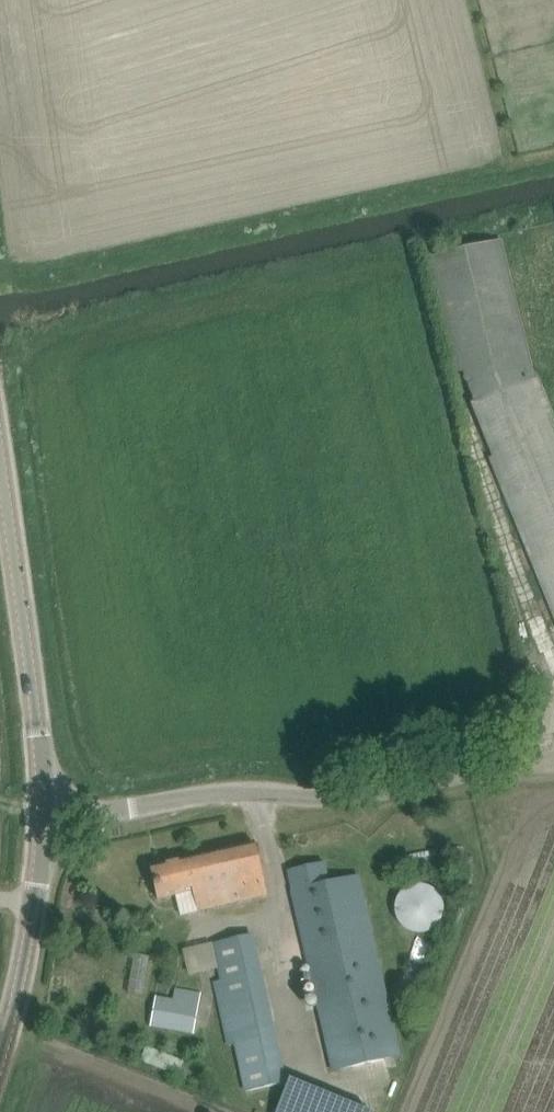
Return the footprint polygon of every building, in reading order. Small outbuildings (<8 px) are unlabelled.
[(539,374),(533,365),(502,238),(427,257),(459,385),(553,612),(545,616),(549,626),(553,623),(553,412),(539,374)] [(267,895),(255,843),(151,867),(159,899),(174,895),(179,915),(267,895)] [(400,1057),(364,895),(359,874),(332,880),(327,860),(288,869),(293,889),(291,889),(332,1072),(400,1057)] [(417,936),(446,910),(419,881),(390,908),(417,936)] [(246,1090),(287,1081),(256,933),(184,948),(190,974),(219,967),(222,979),(215,980),(229,1045),(236,1043),(246,1090)] [(152,1024),(195,1033),(202,992),(178,987),(176,998),(156,995),(152,1024)]
